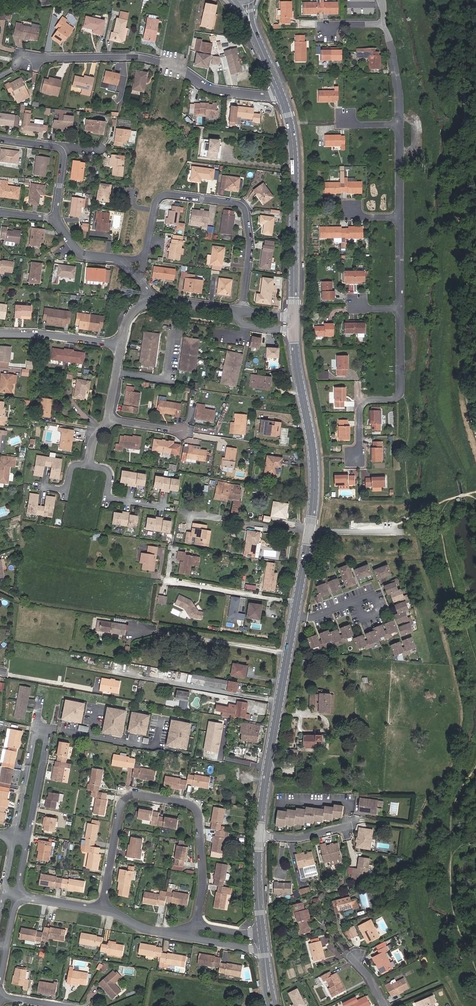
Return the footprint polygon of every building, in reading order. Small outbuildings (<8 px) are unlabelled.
[(316,12),(319,12),(319,0),(316,0),(316,2),(302,2),(303,14),(316,14),(316,12)] [(319,12),(322,12),(322,14),(336,14),(336,2),(322,2),(322,0),(319,0),(319,12)] [(291,17),(291,1),(280,1),(280,17),(281,17),(281,23),(289,23),(289,17),(291,17)] [(211,29),(216,5),(206,3),(201,26),(211,29)] [(125,36),(127,29),(124,28),(127,13),(120,12),(119,19),(117,19),(113,33),(111,33),(110,39),(115,40),(115,39),(120,40),(121,35),(125,36)] [(100,35),(104,21),(86,17),(83,27),(93,30),(92,33),(100,35)] [(157,24),(155,24),(156,20),(147,18),(143,39),(151,41),(153,33),(155,34),(157,24)] [(67,29),(69,26),(64,23),(60,20),(55,27),(58,29),(52,38),(60,43),(62,39),(64,36),(66,37),(70,31),(67,29)] [(14,35),(19,36),(22,37),(29,38),(36,40),(39,25),(32,24),(31,28),(21,26),(21,23),(16,22),(14,35)] [(303,42),(303,35),(295,35),(295,42),(294,42),(295,61),(305,61),(305,42),(303,42)] [(196,47),(200,48),(199,53),(209,55),(211,43),(201,41),(201,40),(197,39),(196,47)] [(236,48),(223,51),(225,57),(226,56),(229,68),(234,67),(235,73),(241,71),(236,54),(237,53),(236,48)] [(320,60),(330,60),(330,48),(326,48),(326,50),(322,50),(320,50),(320,60)] [(340,60),(340,50),(339,50),(335,50),(335,48),(330,48),(330,60),(340,60)] [(379,55),(377,55),(377,51),(374,52),(359,52),(356,52),(356,55),(368,55),(368,57),(368,69),(379,69),(379,55)] [(209,55),(199,53),(197,53),(195,65),(207,67),(209,55)] [(116,85),(119,74),(105,71),(103,82),(116,85)] [(145,82),(147,73),(136,71),(132,89),(142,91),(144,82),(145,82)] [(90,90),(92,81),(83,78),(75,76),(72,86),(83,89),(81,94),(89,96),(90,90)] [(23,86),(24,85),(21,78),(10,84),(13,91),(12,92),(15,99),(19,97),(21,99),(28,95),(23,86)] [(49,80),(44,79),(41,92),(57,96),(61,81),(49,78),(49,80)] [(334,101),(334,100),(337,100),(337,87),(334,87),(334,91),(318,91),(318,101),(334,101)] [(214,116),(214,110),(216,110),(216,103),(212,103),(212,105),(207,105),(208,103),(200,103),(200,104),(194,104),(194,113),(206,113),(206,115),(214,116)] [(252,119),(253,109),(236,106),(236,107),(231,107),(229,122),(234,123),(240,123),(241,118),(252,119)] [(65,116),(65,110),(62,109),(55,108),(55,112),(59,112),(59,117),(58,121),(54,120),(53,127),(71,129),(73,116),(65,116)] [(13,115),(0,113),(0,122),(4,123),(4,124),(12,125),(13,115)] [(30,114),(24,113),(22,128),(42,130),(42,125),(34,124),(29,123),(30,114)] [(92,131),(98,132),(98,134),(102,134),(104,122),(86,120),(85,130),(92,131)] [(129,136),(130,130),(116,129),(114,145),(122,146),(122,142),(125,142),(126,135),(129,136)] [(340,146),(340,150),(344,149),(344,136),(340,136),(340,135),(324,135),(324,146),(340,146)] [(207,157),(215,158),(217,146),(218,141),(209,140),(209,143),(205,143),(204,150),(208,151),(207,157)] [(17,163),(18,152),(11,151),(11,152),(7,151),(7,150),(1,149),(0,156),(0,161),(17,163)] [(124,156),(111,155),(111,158),(110,166),(113,166),(112,175),(122,176),(122,167),(121,167),(121,160),(123,160),(124,156)] [(48,165),(49,158),(36,156),(34,174),(44,175),(46,164),(48,165)] [(79,180),(81,172),(83,172),(84,163),(79,162),(79,161),(73,161),(71,179),(79,180)] [(198,181),(198,178),(201,178),(212,179),(213,170),(192,167),(190,180),(198,181)] [(339,193),(339,192),(344,192),(343,178),(343,169),(343,167),(339,167),(339,178),(339,182),(324,182),(324,193),(339,193)] [(239,179),(239,178),(222,176),(221,187),(225,188),(225,189),(237,190),(238,187),(241,188),(242,180),(239,179)] [(346,182),(346,178),(343,178),(344,192),(347,192),(347,193),(361,193),(361,182),(354,182),(346,182)] [(8,181),(0,180),(0,196),(17,198),(19,187),(7,186),(8,181)] [(106,202),(107,197),(109,197),(110,185),(98,183),(96,200),(106,202)] [(272,197),(262,183),(253,190),(263,203),(272,197)] [(43,194),(44,185),(32,184),(29,204),(38,205),(39,194),(43,194)] [(375,207),(387,207),(388,185),(372,185),(372,192),(376,192),(375,207)] [(81,207),(82,198),(72,197),(69,215),(79,217),(81,207)] [(177,223),(179,213),(183,213),(184,208),(172,206),(172,211),(169,211),(168,218),(166,218),(165,224),(177,225),(176,229),(184,230),(184,224),(177,223)] [(109,225),(107,225),(109,213),(99,212),(99,210),(97,210),(95,222),(96,222),(95,230),(108,232),(109,225)] [(207,222),(209,212),(203,211),(199,211),(191,210),(190,224),(199,225),(200,221),(207,222)] [(232,215),(233,211),(223,210),(220,233),(231,235),(232,225),(230,225),(232,215)] [(271,235),(273,217),(260,216),(259,223),(264,224),(262,233),(271,235)] [(6,230),(7,227),(2,226),(0,239),(5,240),(18,242),(20,231),(13,230),(13,231),(6,230)] [(345,248),(345,242),(345,229),(341,229),(341,227),(320,227),(320,238),(333,237),(341,237),(341,242),(341,248),(345,248)] [(348,227),(348,229),(345,229),(345,242),(348,242),(348,241),(348,238),(355,238),(362,238),(362,227),(348,227)] [(39,247),(40,242),(42,229),(31,228),(29,245),(39,247)] [(181,242),(182,235),(173,234),(172,239),(171,243),(170,243),(168,258),(179,259),(179,254),(180,248),(181,245),(181,242)] [(260,267),(269,269),(273,241),(265,240),(264,245),(263,245),(261,257),(262,257),(260,267)] [(222,247),(213,246),(211,255),(210,264),(221,265),(222,261),(221,261),(222,247)] [(1,260),(1,261),(1,263),(0,263),(0,273),(3,274),(4,271),(11,272),(13,261),(1,260)] [(38,283),(41,263),(32,262),(29,282),(38,283)] [(75,266),(53,264),(51,283),(55,283),(57,276),(73,278),(75,266)] [(174,280),(175,269),(153,266),(152,277),(174,280)] [(95,271),(87,270),(85,280),(103,282),(108,283),(109,272),(105,271),(105,270),(96,269),(95,271)] [(364,281),(364,271),(354,272),(354,283),(357,283),(357,281),(361,281),(364,281)] [(349,281),(349,283),(354,283),(354,272),(343,272),(343,281),(345,281),(349,281)] [(187,274),(186,278),(185,278),(183,290),(200,293),(202,280),(194,279),(194,275),(187,274)] [(229,295),(231,280),(219,278),(217,293),(229,295)] [(256,294),(255,302),(269,304),(270,296),(274,297),(275,291),(274,290),(275,286),(272,285),(273,279),(262,278),(260,294),(256,294)] [(331,291),(331,282),(321,282),(321,300),(334,300),(334,291),(331,291)] [(19,316),(30,316),(30,307),(14,306),(14,318),(19,318),(19,316)] [(69,320),(70,313),(45,310),(44,317),(47,317),(46,324),(65,326),(66,320),(69,320)] [(102,317),(90,316),(77,314),(76,321),(79,322),(79,328),(97,331),(98,324),(101,325),(102,317)] [(344,333),(354,333),(354,323),(344,323),(344,333)] [(364,333),(364,323),(354,323),(354,333),(364,333)] [(314,336),(332,336),(332,324),(323,324),(323,326),(314,326),(314,336)] [(139,365),(155,367),(159,335),(144,333),(139,365)] [(249,347),(259,349),(261,339),(251,337),(249,347)] [(195,372),(199,340),(184,338),(180,370),(195,372)] [(8,362),(10,347),(0,346),(0,361),(8,362)] [(265,358),(278,359),(278,349),(266,348),(265,358)] [(51,349),(49,359),(65,362),(66,349),(63,349),(62,350),(51,349)] [(70,352),(71,350),(66,349),(65,362),(81,364),(82,353),(70,352)] [(236,387),(243,355),(227,351),(221,383),(236,387)] [(346,369),(346,356),(337,356),(336,369),(337,369),(337,375),(345,375),(345,369),(346,369)] [(72,379),(74,372),(67,371),(65,378),(72,379)] [(1,374),(0,382),(0,383),(2,383),(1,392),(10,393),(11,383),(15,384),(16,376),(1,374)] [(249,387),(268,390),(270,377),(251,374),(249,387)] [(84,390),(87,390),(89,382),(77,380),(73,397),(82,399),(84,390)] [(344,401),(344,387),(334,387),(334,401),(335,401),(335,407),(343,407),(343,401),(344,401)] [(125,406),(122,406),(122,411),(136,413),(137,408),(139,393),(125,391),(124,396),(127,396),(125,406)] [(38,416),(48,417),(51,399),(41,398),(38,416)] [(158,401),(156,412),(164,413),(174,414),(174,416),(179,417),(181,404),(158,401)] [(195,417),(203,418),(202,420),(212,421),(214,411),(204,409),(204,405),(196,404),(195,408),(197,408),(195,417)] [(381,424),(381,410),(370,410),(370,423),(372,423),(372,430),(380,430),(380,424),(381,424)] [(234,417),(234,422),(230,422),(230,433),(244,434),(246,414),(234,413),(234,417)] [(347,426),(347,420),(339,419),(339,426),(338,426),(338,440),(347,439),(348,426),(347,426)] [(271,425),(268,425),(268,422),(268,421),(261,420),(259,435),(275,437),(276,426),(273,426),(274,422),(272,422),(271,425)] [(69,450),(73,430),(62,428),(61,428),(58,428),(58,431),(62,432),(59,449),(69,450)] [(121,450),(122,447),(132,449),(138,450),(140,440),(131,439),(132,437),(123,436),(123,437),(119,437),(118,443),(115,442),(114,448),(121,450)] [(152,450),(178,455),(180,444),(154,439),(152,450)] [(381,447),(381,442),(373,442),(373,448),(371,448),(372,461),(382,461),(382,447),(381,447)] [(188,445),(188,447),(186,458),(205,461),(207,451),(192,449),(192,446),(188,445)] [(224,458),(222,458),(221,467),(233,469),(236,449),(226,447),(225,456),(224,458)] [(61,459),(36,455),(33,474),(42,476),(43,465),(47,465),(51,466),(49,477),(58,478),(61,459)] [(277,467),(279,467),(281,458),(266,456),(263,474),(273,476),(274,476),(275,475),(276,475),(276,474),(277,467)] [(14,467),(15,462),(0,460),(0,479),(8,480),(9,467),(14,467)] [(356,475),(356,483),(357,484),(359,470),(351,469),(350,475),(356,475)] [(142,486),(144,475),(132,473),(120,472),(119,483),(126,484),(126,486),(130,487),(134,487),(134,485),(142,486)] [(349,476),(349,475),(335,475),(336,485),(339,485),(347,485),(349,484),(355,484),(355,475),(349,476)] [(367,487),(373,486),(373,487),(382,487),(386,487),(386,477),(372,477),(372,478),(366,478),(367,487)] [(166,479),(154,478),(152,489),(160,490),(160,492),(163,493),(167,493),(168,491),(175,492),(177,481),(166,479)] [(216,486),(214,497),(227,499),(228,494),(224,493),(225,488),(222,487),(223,483),(218,482),(217,486),(216,486)] [(236,489),(237,485),(223,483),(222,487),(225,488),(224,493),(228,494),(227,499),(233,500),(231,512),(237,514),(240,501),(238,501),(240,490),(236,489)] [(36,505),(38,494),(29,493),(26,512),(39,514),(51,516),(54,497),(45,496),(44,506),(40,506),(36,505)] [(288,504),(273,501),(270,516),(286,518),(288,504)] [(121,512),(121,514),(113,512),(111,524),(119,525),(123,525),(126,526),(134,527),(136,516),(128,515),(129,513),(125,512),(121,512)] [(154,519),(147,518),(145,529),(153,530),(161,531),(169,532),(170,521),(162,520),(162,518),(159,517),(155,517),(154,519)] [(200,542),(200,544),(205,545),(206,537),(204,537),(205,530),(206,526),(193,524),(191,533),(186,532),(185,542),(190,543),(191,536),(196,537),(195,542),(200,542)] [(259,533),(247,531),(243,556),(244,556),(253,557),(256,543),(257,543),(259,533)] [(152,562),(153,555),(156,556),(157,547),(148,546),(147,554),(141,553),(140,562),(143,563),(142,569),(153,571),(154,562),(152,562)] [(190,565),(195,566),(197,557),(184,555),(184,552),(177,551),(176,559),(182,561),(182,562),(181,564),(179,564),(177,573),(188,575),(190,565)] [(276,573),(273,572),(274,564),(267,562),(262,590),(273,591),(276,573)] [(346,588),(355,584),(348,565),(339,568),(346,588)] [(358,579),(371,574),(367,565),(354,570),(358,579)] [(377,579),(390,574),(387,565),(374,570),(377,579)] [(329,593),(326,587),(330,586),(332,592),(341,589),(337,579),(330,581),(329,579),(323,582),(323,584),(317,587),(320,597),(329,593)] [(400,589),(398,590),(395,584),(397,583),(396,579),(390,582),(390,584),(384,586),(388,594),(390,593),(393,601),(399,599),(401,603),(395,605),(398,613),(395,614),(398,623),(404,620),(405,624),(399,626),(402,635),(412,631),(410,624),(412,623),(409,617),(407,617),(405,611),(408,610),(405,603),(407,602),(405,595),(403,596),(400,589)] [(187,606),(188,604),(186,602),(175,596),(170,605),(179,609),(182,610),(184,613),(183,614),(185,618),(188,617),(189,619),(197,621),(198,614),(193,613),(190,609),(188,608),(187,606)] [(236,621),(239,598),(231,597),(227,617),(232,618),(231,620),(236,621)] [(257,618),(258,611),(260,611),(261,606),(248,603),(246,617),(251,618),(252,617),(257,618)] [(251,618),(258,619),(260,611),(258,611),(257,618),(252,617),(251,618)] [(99,631),(123,635),(124,630),(125,625),(125,620),(113,618),(113,623),(100,621),(99,631)] [(378,641),(377,638),(383,636),(384,638),(391,635),(390,633),(397,631),(393,620),(385,624),(387,630),(383,631),(381,625),(373,628),(374,631),(366,634),(368,640),(364,641),(362,635),(354,638),(357,649),(364,646),(365,648),(372,645),(371,643),(378,641)] [(340,642),(347,640),(346,638),(353,635),(349,625),(341,628),(343,635),(339,636),(337,630),(329,633),(328,631),(320,634),(322,640),(318,641),(316,635),(308,638),(311,648),(318,646),(319,648),(326,645),(325,643),(331,641),(332,643),(339,641),(340,642)] [(409,652),(408,650),(415,647),(411,637),(403,640),(405,646),(402,648),(399,642),(391,645),(395,655),(402,652),(403,654),(409,652)] [(230,675),(243,678),(245,666),(232,664),(230,675)] [(192,674),(190,683),(226,689),(228,681),(192,674)] [(100,690),(118,693),(121,682),(102,678),(100,690)] [(226,690),(234,692),(236,682),(228,681),(226,689),(226,690)] [(13,717),(24,719),(30,687),(20,685),(13,717)] [(190,692),(177,690),(176,699),(180,700),(179,708),(187,709),(190,692)] [(320,712),(331,712),(331,695),(320,694),(321,690),(316,690),(316,694),(310,694),(310,707),(312,707),(320,708),(320,712)] [(82,717),(81,717),(83,709),(84,704),(67,701),(66,706),(67,706),(65,714),(64,719),(81,722),(82,717)] [(230,707),(219,705),(218,710),(235,714),(235,716),(245,718),(247,703),(237,701),(237,705),(231,704),(230,707)] [(123,730),(122,730),(125,717),(126,717),(127,711),(109,708),(107,714),(108,714),(106,727),(105,726),(104,733),(122,736),(123,730)] [(147,729),(149,720),(150,715),(133,712),(132,717),(133,717),(131,726),(130,731),(147,734),(147,729)] [(188,742),(187,742),(189,729),(190,729),(191,723),(173,720),(171,726),(172,726),(170,738),(169,738),(168,745),(186,748),(188,742)] [(219,744),(219,743),(221,732),(222,727),(222,724),(210,722),(205,749),(217,752),(218,747),(218,746),(217,746),(218,744),(219,744)] [(241,740),(258,742),(260,726),(238,722),(238,726),(241,727),(240,733),(242,733),(241,740)] [(10,729),(7,747),(18,749),(21,731),(10,729)] [(305,747),(324,748),(324,734),(321,734),(319,734),(319,736),(305,735),(305,747)] [(57,755),(59,755),(58,761),(66,763),(67,756),(67,757),(70,743),(59,741),(57,755)] [(3,763),(13,765),(16,752),(6,750),(3,763)] [(134,768),(134,764),(135,759),(129,758),(129,757),(114,754),(112,765),(127,767),(128,767),(134,768)] [(295,773),(295,759),(290,759),(290,762),(283,762),(283,773),(295,773)] [(51,780),(66,783),(70,763),(68,763),(66,763),(58,761),(57,761),(56,761),(55,766),(53,766),(51,780)] [(9,784),(12,768),(1,766),(0,773),(0,782),(9,784)] [(90,784),(91,784),(90,790),(92,790),(98,791),(99,785),(100,786),(103,770),(92,768),(90,784)] [(140,768),(140,769),(134,768),(132,776),(138,777),(138,778),(154,781),(156,771),(140,768)] [(194,775),(194,776),(188,775),(187,781),(187,783),(193,784),(193,785),(208,788),(210,778),(194,775)] [(179,789),(179,788),(186,789),(187,783),(187,781),(181,780),(181,779),(165,776),(163,786),(179,789)] [(7,792),(8,788),(0,786),(0,806),(4,807),(6,800),(7,792)] [(106,800),(105,799),(107,793),(98,791),(92,790),(91,796),(96,797),(93,813),(103,815),(106,800)] [(48,797),(48,800),(47,799),(45,807),(55,809),(57,801),(58,802),(60,794),(49,792),(48,797)] [(374,814),(376,807),(381,807),(381,802),(359,799),(357,812),(374,814)] [(211,822),(212,823),(211,829),(217,830),(225,831),(226,827),(220,826),(220,824),(222,824),(224,809),(214,807),(211,822)] [(151,821),(151,820),(158,821),(159,816),(159,813),(153,811),(153,810),(139,808),(137,818),(151,821)] [(285,813),(285,815),(276,814),(274,826),(284,827),(284,825),(293,826),(293,824),(303,825),(303,823),(312,824),(312,821),(321,823),(322,822),(322,819),(331,821),(331,819),(331,817),(340,818),(342,809),(332,808),(332,810),(332,811),(323,810),(322,813),(313,812),(304,811),(304,813),(295,812),(295,813),(294,814),(285,813)] [(44,830),(54,832),(57,818),(46,816),(44,830)] [(165,816),(164,817),(159,816),(158,821),(157,825),(177,829),(178,818),(165,816)] [(85,839),(86,839),(85,845),(86,845),(93,846),(95,840),(98,825),(88,823),(85,839)] [(369,839),(370,839),(372,829),(359,828),(359,831),(358,831),(357,837),(357,838),(358,838),(357,841),(356,841),(356,847),(368,848),(369,839)] [(224,837),(225,831),(217,830),(216,836),(215,836),(212,851),(222,854),(225,838),(224,837)] [(130,845),(129,851),(127,851),(127,856),(140,859),(142,850),(140,850),(142,839),(131,837),(130,845)] [(52,842),(40,840),(39,844),(41,844),(39,850),(38,859),(49,861),(52,842)] [(329,845),(324,846),(324,843),(318,844),(323,862),(329,860),(339,858),(336,843),(331,844),(331,845),(330,845),(329,845)] [(99,854),(100,848),(93,846),(86,845),(85,852),(89,853),(86,868),(97,870),(98,861),(99,854)] [(171,865),(170,869),(175,870),(176,865),(182,867),(183,867),(184,861),(185,861),(187,847),(177,845),(174,865),(171,865)] [(300,879),(316,874),(311,853),(303,855),(298,856),(297,854),(294,854),(300,879)] [(358,877),(369,875),(371,858),(358,857),(358,862),(354,862),(352,877),(358,877)] [(215,879),(216,879),(214,885),(219,886),(223,886),(224,880),(225,880),(226,873),(227,865),(218,863),(215,879)] [(119,876),(121,876),(119,882),(118,889),(121,890),(120,895),(128,897),(129,891),(131,880),(132,880),(134,872),(128,871),(120,869),(119,876)] [(55,887),(55,886),(61,887),(63,879),(56,878),(57,877),(41,874),(39,884),(55,887)] [(69,879),(69,880),(63,879),(61,887),(67,888),(67,889),(83,892),(85,882),(69,879)] [(290,893),(290,882),(274,882),(274,893),(290,893)] [(227,894),(226,893),(227,887),(223,886),(219,886),(218,892),(217,892),(214,908),(224,909),(227,894)] [(168,888),(167,892),(167,895),(166,897),(166,900),(171,901),(171,902),(187,905),(189,895),(173,892),(174,889),(168,888)] [(309,888),(305,889),(298,891),(299,897),(307,895),(311,894),(309,888)] [(158,905),(158,904),(165,905),(166,900),(166,897),(167,895),(162,894),(161,896),(160,896),(160,895),(144,892),(143,902),(158,905)] [(351,897),(333,901),(336,913),(340,912),(339,909),(353,906),(354,909),(359,907),(357,900),(352,901),(351,897)] [(305,910),(303,903),(293,906),(295,913),(297,912),(301,930),(299,931),(300,935),(310,932),(309,928),(311,927),(308,916),(307,910),(305,910)] [(379,937),(371,920),(369,921),(378,937),(379,937)] [(378,937),(369,921),(361,925),(369,942),(378,937)] [(368,943),(369,942),(361,925),(359,926),(368,943)] [(353,937),(358,935),(354,926),(349,928),(350,929),(344,932),(344,933),(345,933),(348,938),(348,939),(353,937)] [(50,927),(50,928),(44,927),(43,933),(42,936),(49,937),(49,938),(64,940),(66,930),(50,927)] [(35,941),(35,940),(41,941),(41,940),(42,936),(43,933),(37,931),(21,928),(19,938),(26,939),(25,943),(34,944),(35,941)] [(101,946),(102,942),(103,937),(97,936),(81,933),(79,943),(95,946),(95,945),(101,946)] [(325,958),(320,941),(310,943),(315,961),(325,958)] [(108,942),(108,943),(102,942),(101,946),(100,951),(107,952),(107,953),(122,956),(124,945),(116,944),(108,942)] [(154,956),(155,955),(161,956),(161,953),(162,948),(156,947),(156,946),(140,943),(139,954),(154,956)] [(388,950),(386,947),(379,950),(380,954),(375,956),(373,957),(377,965),(379,964),(381,968),(382,967),(384,972),(393,967),(385,952),(388,950)] [(161,953),(161,956),(159,965),(164,966),(164,962),(166,962),(166,963),(168,964),(171,964),(172,964),(174,964),(175,965),(176,965),(178,965),(179,965),(182,966),(183,956),(168,953),(167,954),(161,953)] [(213,966),(220,967),(220,963),(221,958),(215,957),(215,956),(199,953),(197,964),(213,966)] [(220,963),(220,967),(219,972),(225,973),(225,974),(241,976),(242,966),(227,963),(227,964),(220,963)] [(17,967),(16,975),(14,983),(24,985),(23,989),(27,990),(29,979),(25,978),(27,969),(17,967)] [(74,970),(69,970),(68,980),(79,983),(87,984),(89,973),(74,970)] [(121,991),(114,983),(118,979),(117,978),(120,975),(117,972),(116,973),(113,971),(100,983),(113,998),(121,991)] [(332,975),(330,971),(322,976),(324,980),(326,979),(331,987),(329,988),(334,996),(345,990),(336,973),(332,975)] [(404,978),(397,982),(395,978),(392,980),(391,982),(386,984),(391,994),(396,992),(396,994),(409,987),(404,978)] [(39,981),(38,991),(53,994),(53,992),(56,992),(58,982),(54,982),(54,983),(39,981)] [(288,992),(293,1004),(291,1005),(304,1005),(306,1005),(297,988),(288,992)] [(371,1005),(366,996),(358,1000),(356,997),(345,1002),(346,1005),(347,1005),(369,1005),(371,1005)] [(428,997),(418,1002),(420,1005),(430,1005),(429,1005),(432,1004),(428,997)]
